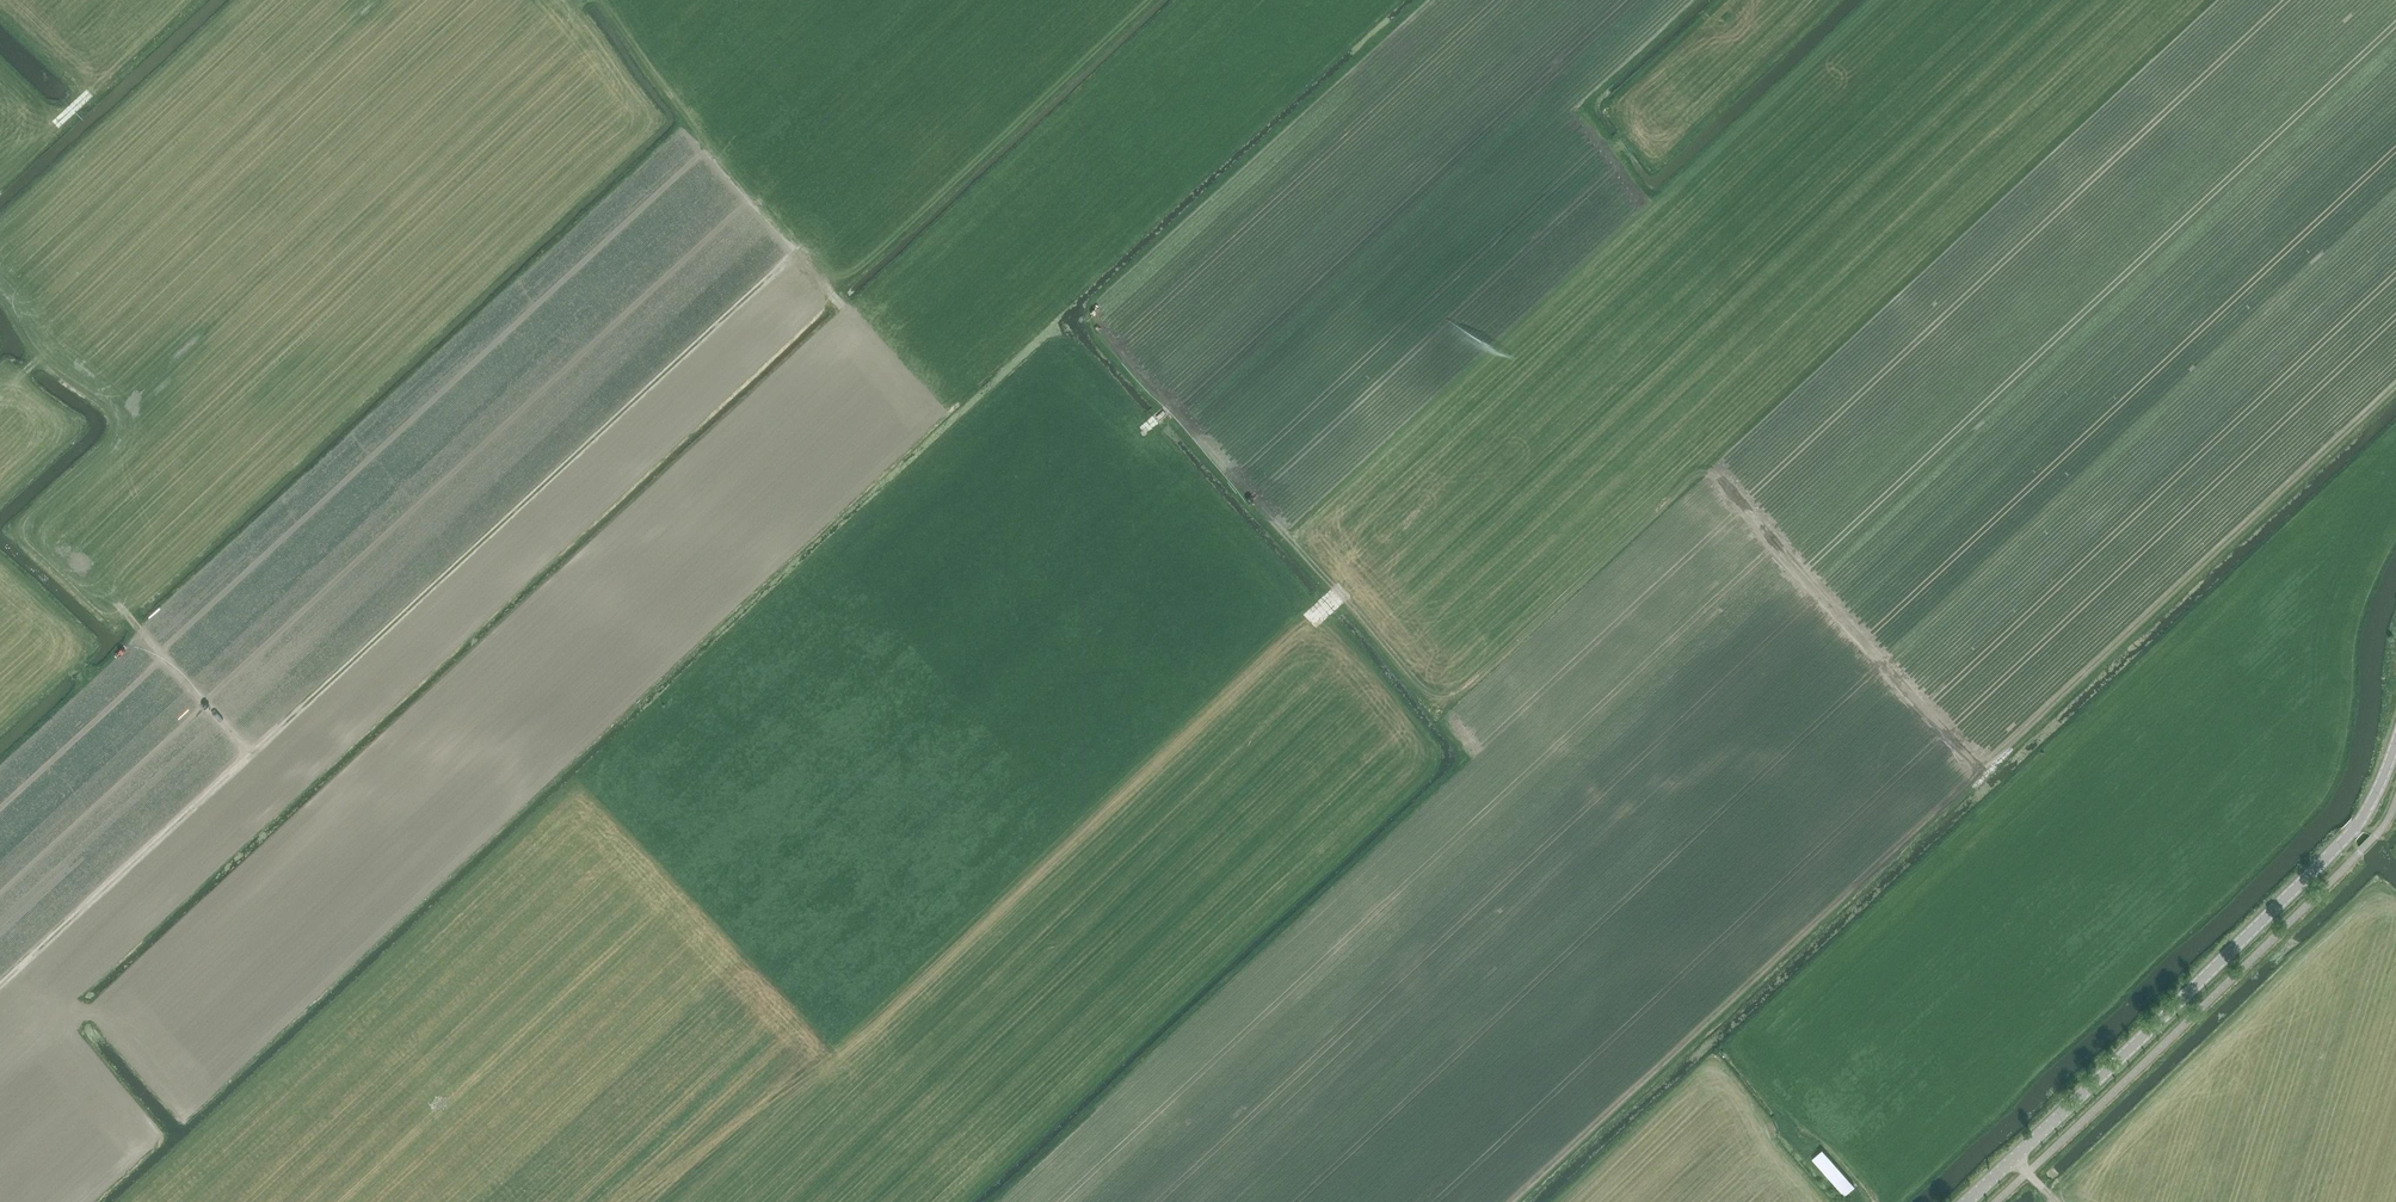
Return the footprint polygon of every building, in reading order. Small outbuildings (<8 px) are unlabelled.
[(86,85),(73,97),(78,103),(91,91),(86,85)] [(1150,426),(1171,403),(1164,397),(1143,419),(1150,426)] [(1823,1152),(1814,1160),(1846,1196),(1856,1188),(1823,1152)]
